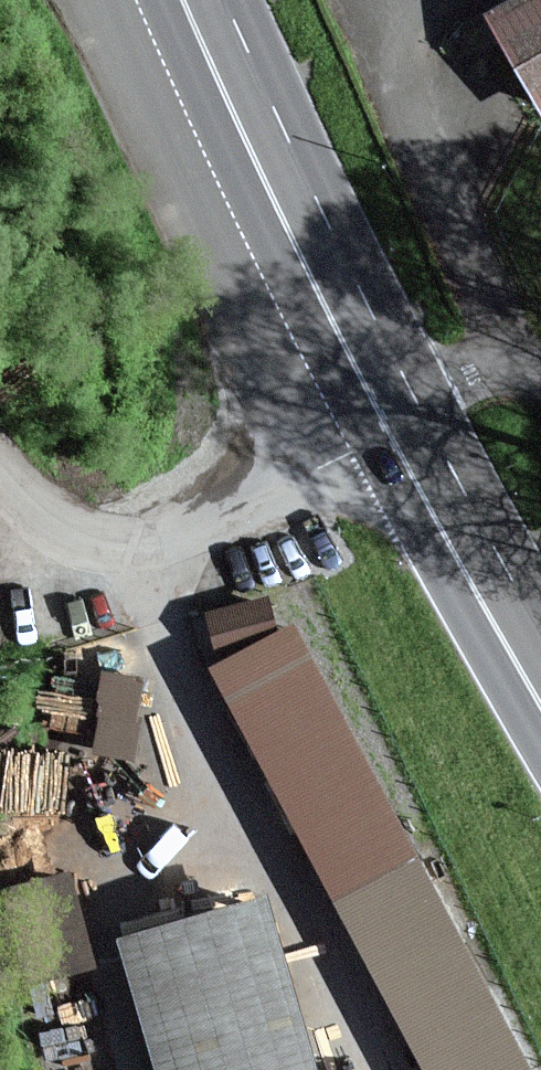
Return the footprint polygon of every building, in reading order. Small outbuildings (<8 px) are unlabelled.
[(488,19),(540,112),(540,0),(522,0),(488,19)] [(142,747),(145,662),(106,660),(103,745),(142,747)] [(50,739),(99,741),(102,663),(53,661),(50,739)] [(409,854),(330,896),(422,1069),(523,1069),(409,854)] [(266,900),(115,943),(152,1069),(314,1069),(266,900)]
